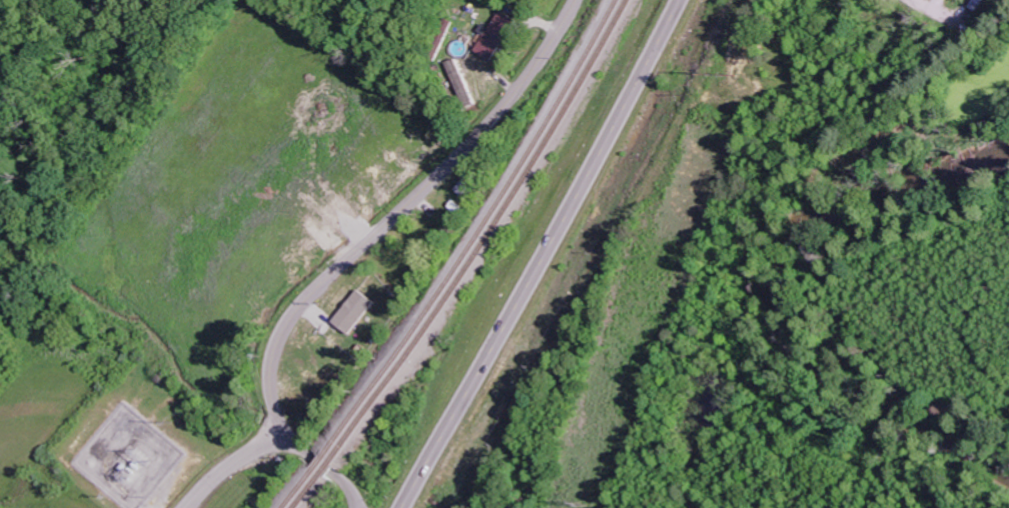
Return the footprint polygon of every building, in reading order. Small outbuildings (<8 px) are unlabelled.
[(475,51),(493,61),(518,21),(501,10),(490,28),(483,24),(478,31),(485,36),(475,51)] [(351,336),(373,301),(356,290),(333,324),(351,336)]
